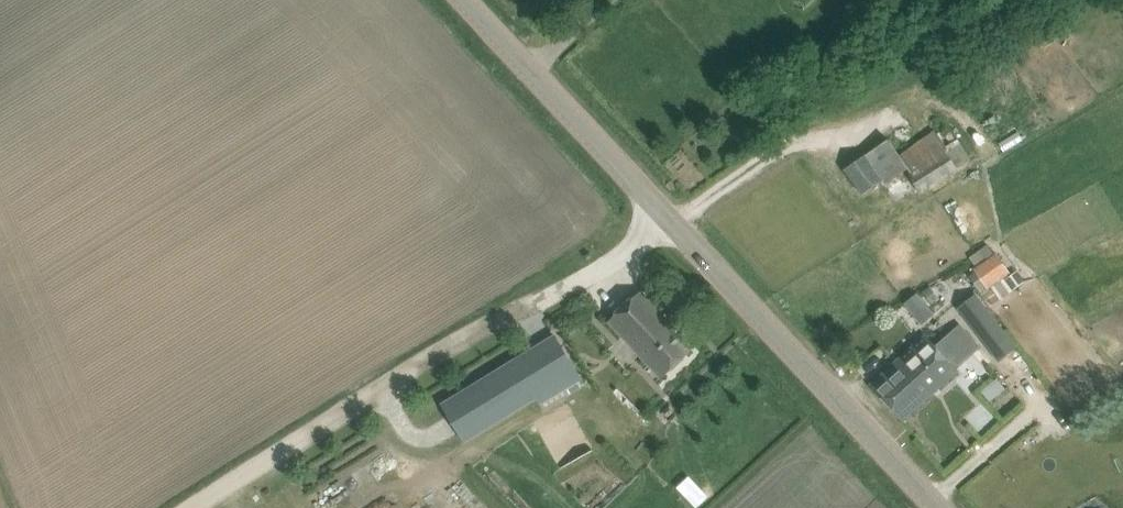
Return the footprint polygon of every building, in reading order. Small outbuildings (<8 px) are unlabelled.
[(974,163),(988,156),(963,105),(949,112),(974,163)] [(971,160),(947,124),(900,157),(889,140),(845,170),(863,194),(884,179),(887,183),(908,168),(912,173),(910,174),(922,191),(939,178),(971,160)] [(976,271),(970,275),(982,292),(988,288),(990,291),(1012,275),(997,252),(974,268),(976,271)] [(610,321),(663,378),(691,352),(668,327),(671,324),(641,292),(610,321)] [(923,323),(936,313),(919,292),(906,302),(923,323)] [(976,295),(960,308),(1000,360),(1016,348),(976,295)] [(959,371),(957,368),(980,348),(961,326),(949,336),(946,333),(934,344),(927,336),(902,358),(935,393),(959,371)] [(556,335),(443,404),(466,442),(538,398),(553,388),(546,377),(572,361),(556,335)] [(871,385),(903,420),(935,393),(902,358),(871,385)] [(991,399),(1006,388),(999,378),(984,389),(991,399)] [(569,402),(534,421),(560,469),(595,450),(569,402)] [(981,438),(997,427),(986,412),(971,423),(981,438)]
